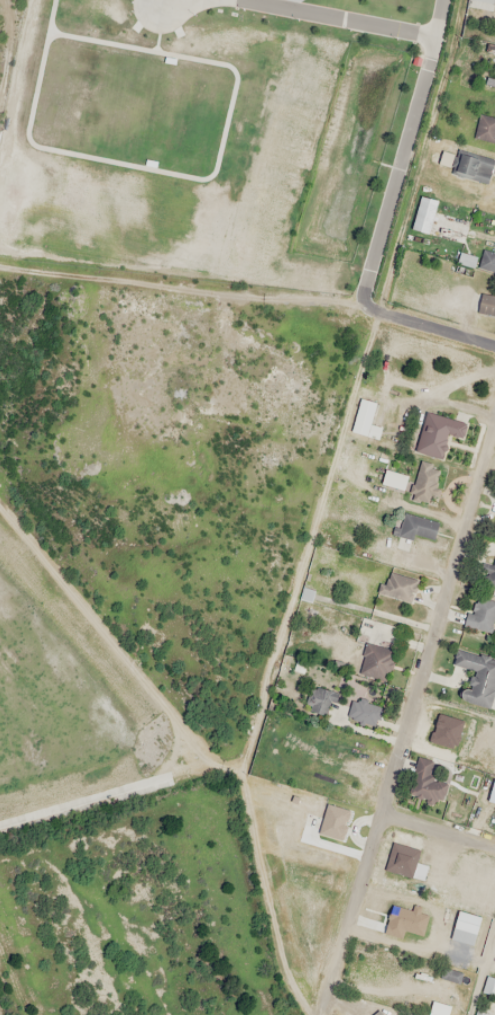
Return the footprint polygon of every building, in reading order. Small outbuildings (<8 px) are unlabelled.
[(494,273),(494,253),(486,249),(478,265),(494,273)] [(480,294),(476,313),(494,316),(494,296),(480,294)] [(376,404),(360,400),(351,431),(367,435),(376,404)] [(442,459),(448,435),(461,439),(465,423),(425,412),(414,452),(442,459)] [(433,502),(434,463),(415,462),(414,502),(433,502)] [(437,521),(402,514),(398,534),(433,541),(437,521)] [(480,564),(480,585),(494,585),(494,564),(480,564)] [(379,593),(409,603),(417,581),(386,571),(379,593)] [(494,599),(474,599),(474,613),(464,613),(464,630),(494,630),(494,599)] [(359,674),(386,681),(393,649),(366,643),(359,674)] [(494,654),(454,654),(454,668),(466,669),(466,704),(494,704),(494,654)] [(303,709),(325,716),(332,693),(311,686),(303,709)] [(347,720),(376,724),(382,688),(364,686),(361,703),(350,701),(347,720)] [(444,781),(431,780),(434,760),(414,758),(409,798),(441,802),(444,781)] [(479,917),(458,911),(453,929),(474,935),(479,917)]
